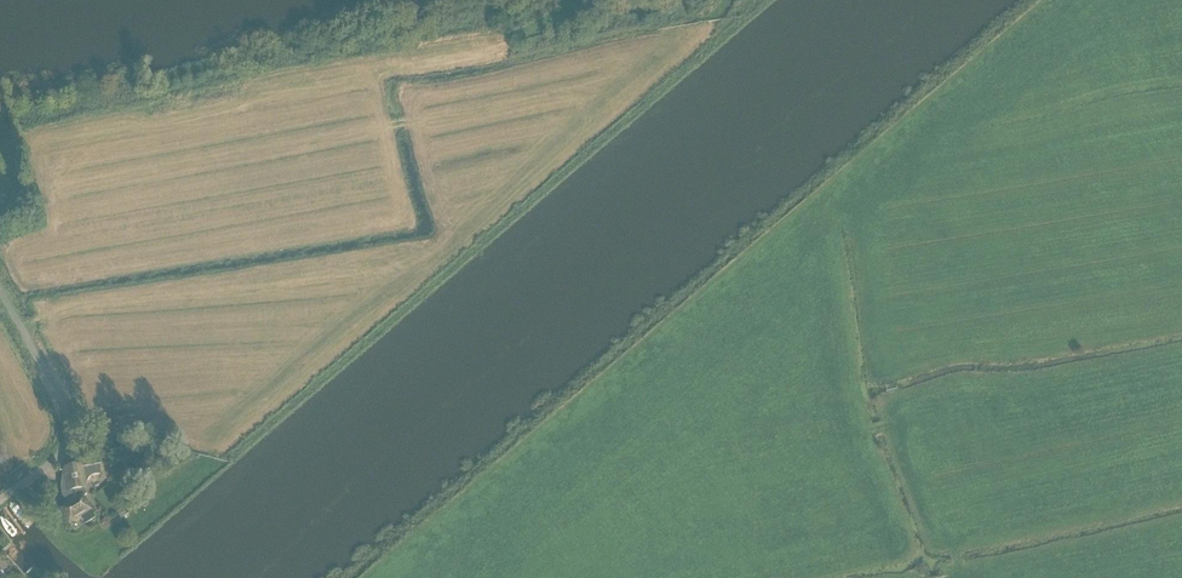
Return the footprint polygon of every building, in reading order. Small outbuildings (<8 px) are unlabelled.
[(162,456),(156,461),(160,466),(166,460),(162,456)] [(64,471),(65,477),(62,478),(61,480),(61,482),(61,484),(61,487),(61,489),(61,491),(61,494),(62,496),(62,498),(63,500),(64,503),(66,506),(60,509),(69,523),(81,516),(85,524),(95,518),(90,510),(91,510),(82,496),(85,495),(83,490),(85,489),(84,486),(85,486),(86,484),(86,483),(87,481),(87,480),(88,478),(90,477),(91,476),(92,476),(94,475),(95,475),(97,474),(99,474),(100,465),(101,465),(101,464),(60,472),(64,471)] [(123,509),(116,513),(120,519),(127,515),(123,509)]
